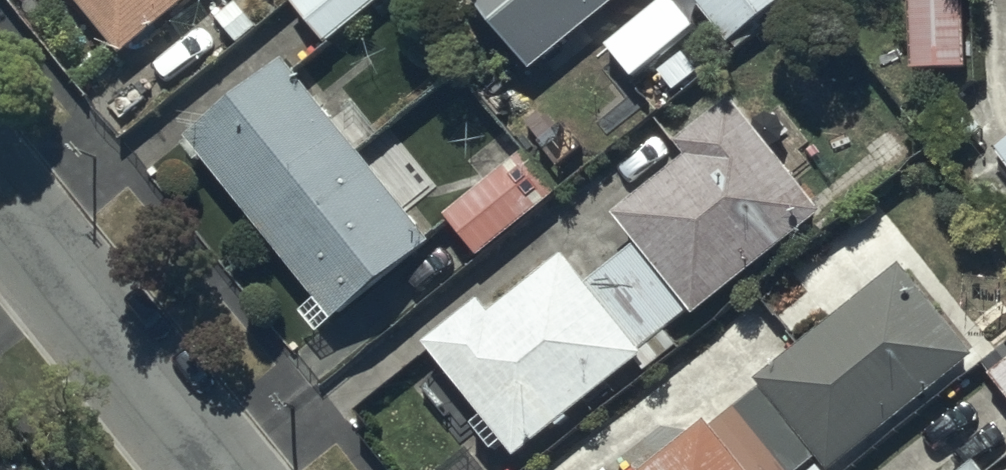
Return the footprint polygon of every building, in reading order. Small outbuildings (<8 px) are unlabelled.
[(106,57),(179,0),(61,0),(106,57)] [(313,52),(372,0),(289,0),(277,11),(313,52)] [(515,75),(607,0),(454,0),(515,75)] [(719,53),(788,0),(678,0),(719,53)] [(896,72),(959,70),(957,0),(894,0),(896,72)] [(277,63),(170,144),(311,329),(418,248),(277,63)] [(805,218),(714,105),(659,149),(670,164),(597,222),(623,255),(574,294),(546,259),(472,318),(462,305),(408,349),(500,463),(623,364),(633,376),(670,346),(660,334),(805,218)] [(509,164),(430,226),(461,266),(540,203),(509,164)] [(762,386),(840,469),(841,469),(968,353),(889,268),(762,386)] [(978,379),(1005,415),(1005,358),(978,379)]
